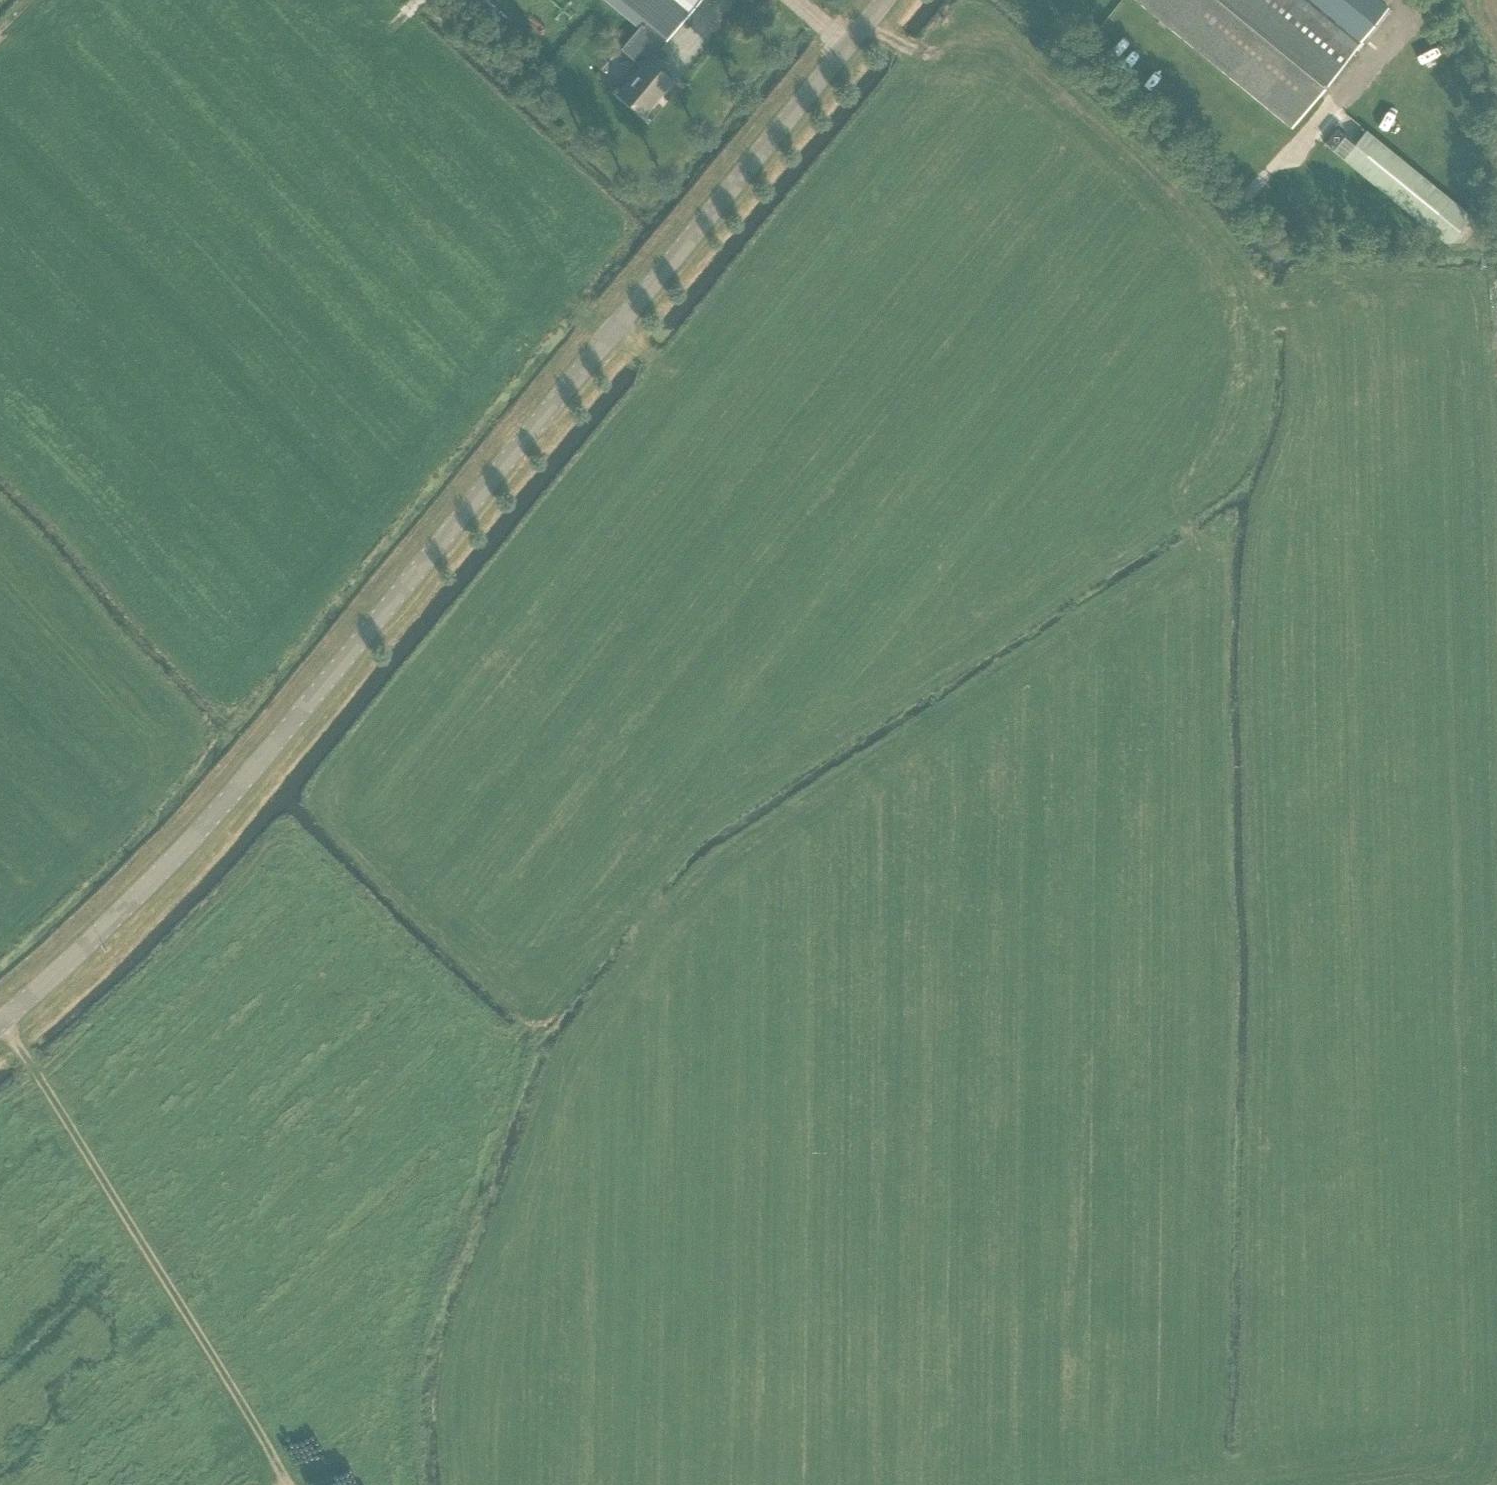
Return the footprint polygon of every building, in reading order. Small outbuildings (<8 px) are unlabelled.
[(639,26),(621,49),(641,65),(618,93),(644,114),(672,79),(648,59),(661,43),(662,44),(698,0),(608,0),(639,26)] [(1290,127),(1387,8),(1378,0),(1137,0),(1290,127)] [(1365,107),(1368,120),(1380,117),(1377,104),(1365,107)] [(1449,244),(1472,216),(1379,140),(1356,168),(1449,244)] [(1317,154),(1308,170),(1354,196),(1363,180),(1317,154)]
